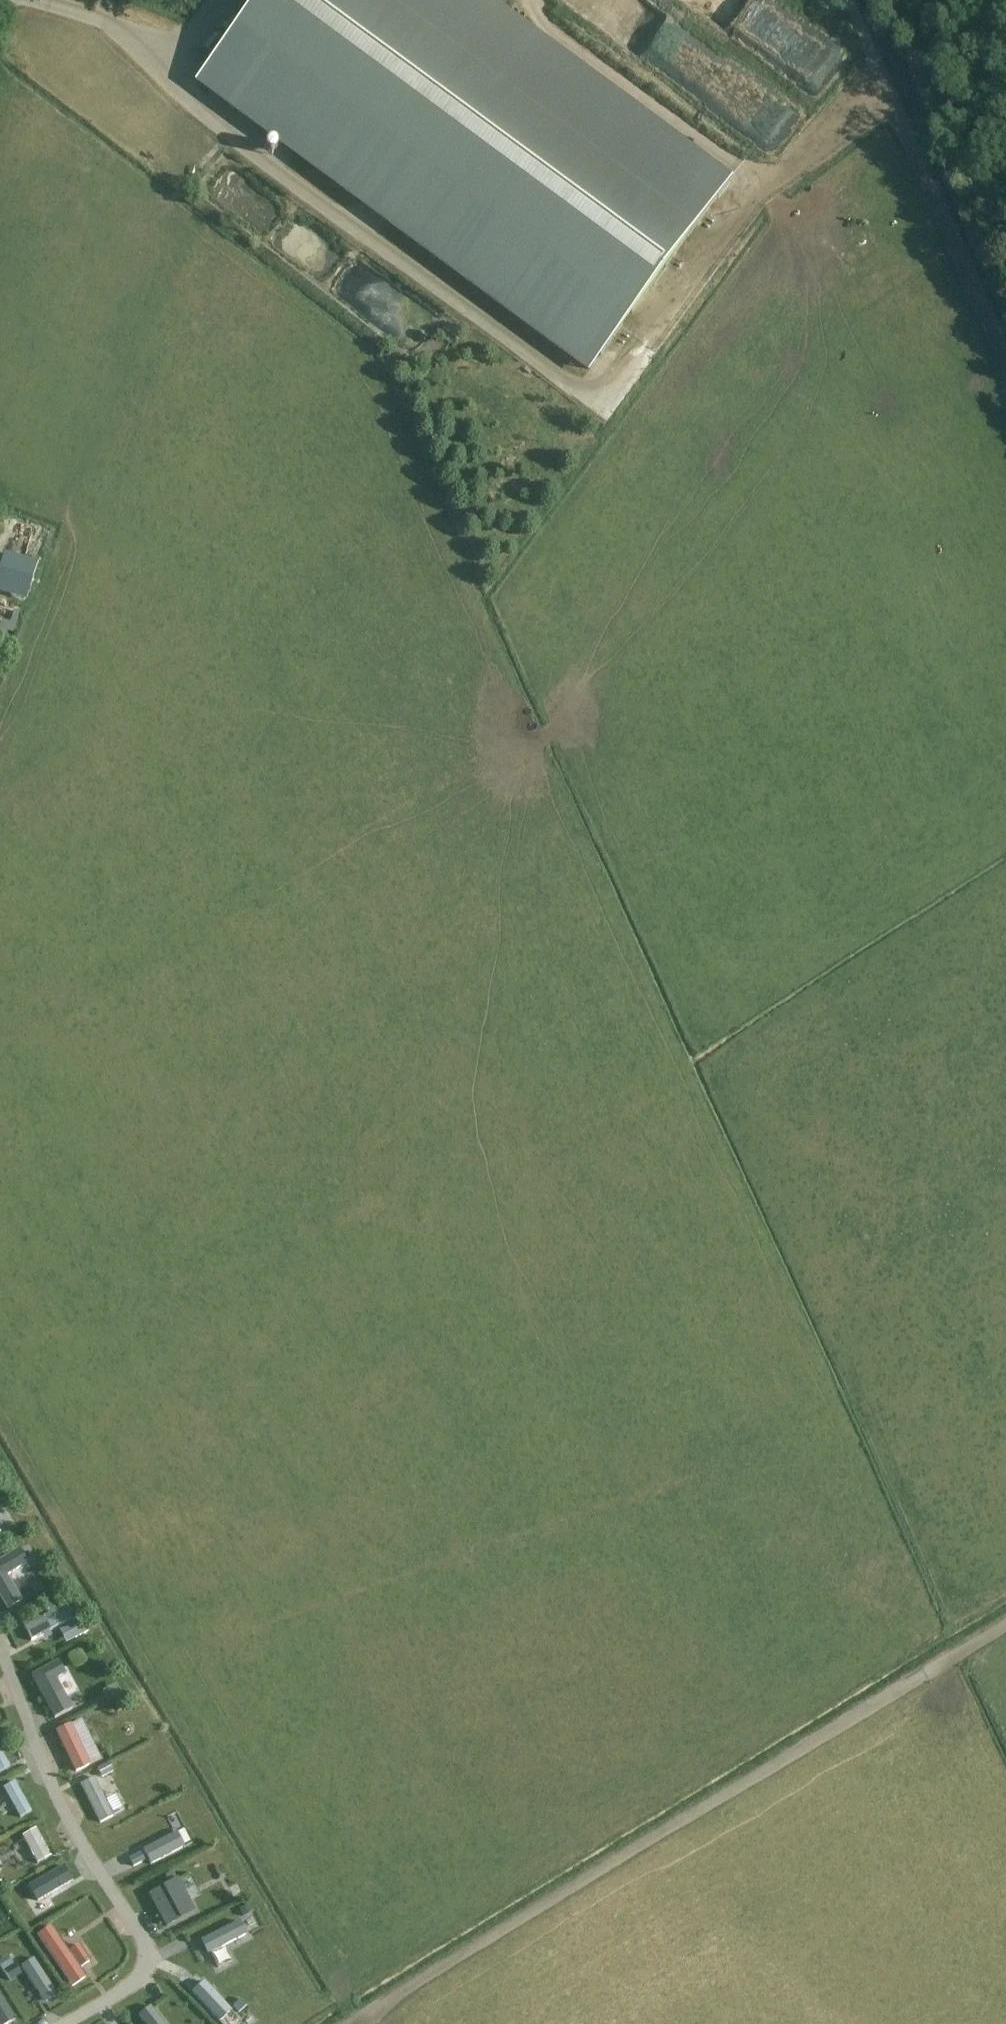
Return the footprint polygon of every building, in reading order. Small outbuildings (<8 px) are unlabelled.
[(195,81),(572,361),(588,374),(728,186),(712,173),(479,0),(255,0),(195,81)] [(697,91),(706,77),(690,66),(698,53),(679,40),(685,31),(638,0),(626,0),(615,17),(591,2),(582,16),(697,91)] [(602,59),(594,68),(606,78),(614,69),(602,59)] [(315,233),(299,258),(322,272),(338,248),(315,233)] [(433,310),(349,260),(328,295),(412,345),(433,310)] [(0,1563),(0,1599),(6,1611),(19,1603),(6,1579),(28,1565),(18,1551),(0,1563)] [(66,1610),(25,1631),(31,1643),(73,1622),(66,1610)] [(82,1620),(60,1632),(66,1646),(88,1633),(82,1620)] [(57,1664),(31,1679),(54,1721),(71,1713),(55,1683),(64,1677),(57,1664)] [(122,1697),(113,1701),(118,1710),(127,1706),(122,1697)] [(71,1725),(55,1732),(74,1774),(90,1767),(71,1725)] [(11,1768),(0,1751),(0,1775),(11,1768)] [(109,1764),(100,1768),(105,1778),(113,1773),(109,1764)] [(93,1780),(80,1786),(100,1827),(113,1821),(112,1819),(124,1813),(115,1795),(104,1801),(93,1780)] [(15,1784),(3,1792),(20,1821),(33,1814),(15,1784)] [(36,1832),(22,1840),(37,1867),(51,1859),(36,1832)] [(176,1835),(143,1852),(151,1867),(184,1851),(176,1835)] [(139,1854),(130,1859),(134,1867),(144,1862),(139,1854)] [(63,1870),(28,1890),(37,1904),(71,1884),(63,1870)] [(173,1873),(165,1876),(169,1884),(177,1880),(173,1873)] [(178,1882),(148,1898),(166,1931),(196,1915),(178,1882)] [(250,1904),(240,1909),(244,1917),(253,1912),(250,1904)] [(240,1923),(200,1944),(207,1959),(248,1938),(240,1923)] [(51,1931),(38,1939),(72,1991),(85,1982),(51,1931)] [(77,1949),(70,1955),(81,1971),(90,1965),(77,1949)] [(0,1962),(0,1966),(3,1972),(13,1966),(8,1957),(0,1962)] [(34,1960),(20,1969),(44,2006),(58,1997),(34,1960)] [(191,1996),(218,2023),(221,2023),(232,2013),(204,1984),(191,1996)] [(16,2023),(0,1998),(0,2023),(14,2023),(16,2023)] [(242,2000),(234,2007),(241,2014),(248,2007),(242,2000)] [(139,2019),(143,2023),(162,2023),(150,2009),(139,2019)]
